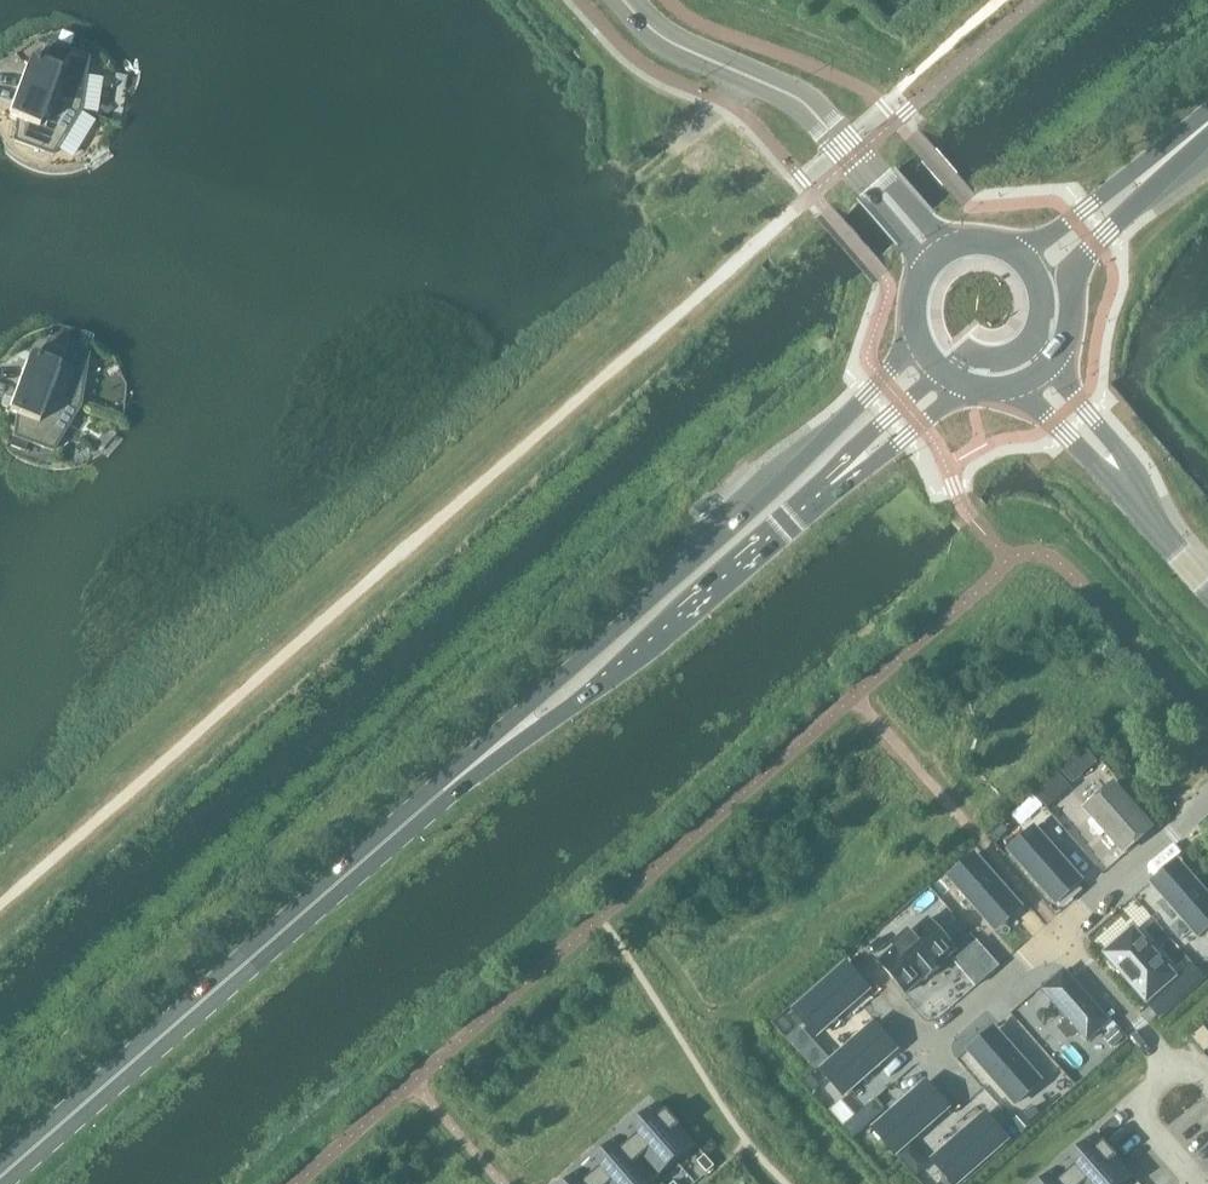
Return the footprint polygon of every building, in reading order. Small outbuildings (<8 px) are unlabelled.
[(30,60),(19,89),(79,111),(87,59),(49,45),(39,63),(30,60)] [(79,111),(19,89),(9,118),(17,121),(14,141),(52,155),(79,111)] [(80,333),(69,330),(65,341),(76,344),(80,333)] [(30,356),(19,385),(79,406),(87,355),(49,341),(39,359),(30,356)] [(79,406),(19,385),(9,413),(18,417),(15,436),(14,437),(11,446),(20,449),(23,440),(52,451),(61,436),(79,407),(79,406)] [(1098,762),(1087,750),(1062,772),(1073,784),(1098,762)] [(1105,767),(1098,773),(1105,782),(1112,776),(1105,767)] [(1058,776),(1036,796),(1047,809),(1070,789),(1058,776)] [(1081,808),(1122,857),(1160,826),(1119,777),(1081,808)] [(1032,799),(1023,806),(1033,817),(1044,807),(1035,796),(1032,799)] [(992,834),(998,841),(1009,832),(1003,824),(992,834)] [(1091,889),(1037,825),(1008,849),(1063,913),(1091,889)] [(956,889),(997,933),(1028,905),(977,849),(946,879),(956,889)] [(1179,859),(1150,885),(1204,944),(1207,940),(1207,890),(1179,859)] [(951,890),(941,879),(934,885),(943,896),(951,890)] [(924,920),(876,960),(891,977),(922,952),(935,968),(952,953),(924,920)] [(1131,929),(1100,957),(1144,1006),(1175,978),(1131,929)] [(976,986),(999,966),(978,942),(955,962),(976,986)] [(849,959),(786,1016),(813,1047),(876,989),(849,959)] [(1065,973),(1038,997),(1086,1049),(1113,1025),(1065,973)] [(1171,984),(1149,1003),(1160,1017),(1182,997),(1171,984)] [(776,1023),(786,1034),(793,1028),(784,1017),(776,1023)] [(904,1054),(877,1022),(821,1069),(848,1101),(904,1054)] [(961,1054),(1014,1113),(1047,1084),(994,1025),(961,1054)] [(1116,1028),(1104,1038),(1112,1048),(1124,1037),(1116,1028)] [(815,1045),(805,1055),(817,1069),(820,1067),(828,1060),(815,1045)] [(804,1081),(813,1093),(821,1086),(811,1075),(804,1081)] [(933,1079),(874,1134),(901,1162),(959,1107),(933,1079)] [(871,1113),(881,1113),(883,1111),(874,1100),(866,1107),(871,1113)] [(659,1103),(640,1119),(677,1161),(696,1145),(659,1103)] [(1034,1107),(1023,1116),(1030,1124),(1041,1114),(1034,1107)] [(947,1183),(967,1183),(1015,1140),(987,1109),(928,1163),(947,1183)] [(1020,1114),(1013,1120),(1022,1131),(1030,1125),(1020,1114)] [(640,1119),(622,1136),(658,1177),(677,1161),(640,1119)] [(1078,1151),(1107,1183),(1124,1183),(1133,1176),(1097,1134),(1078,1151)] [(603,1152),(631,1183),(651,1183),(658,1177),(622,1136),(603,1152)] [(1059,1167),(1074,1183),(1107,1183),(1078,1151),(1059,1167)] [(584,1169),(597,1183),(631,1183),(603,1152),(584,1169)] [(698,1162),(707,1173),(715,1167),(705,1156),(698,1162)] [(1040,1183),(1074,1183),(1059,1167),(1040,1183)] [(566,1183),(597,1183),(584,1169),(566,1183)]
